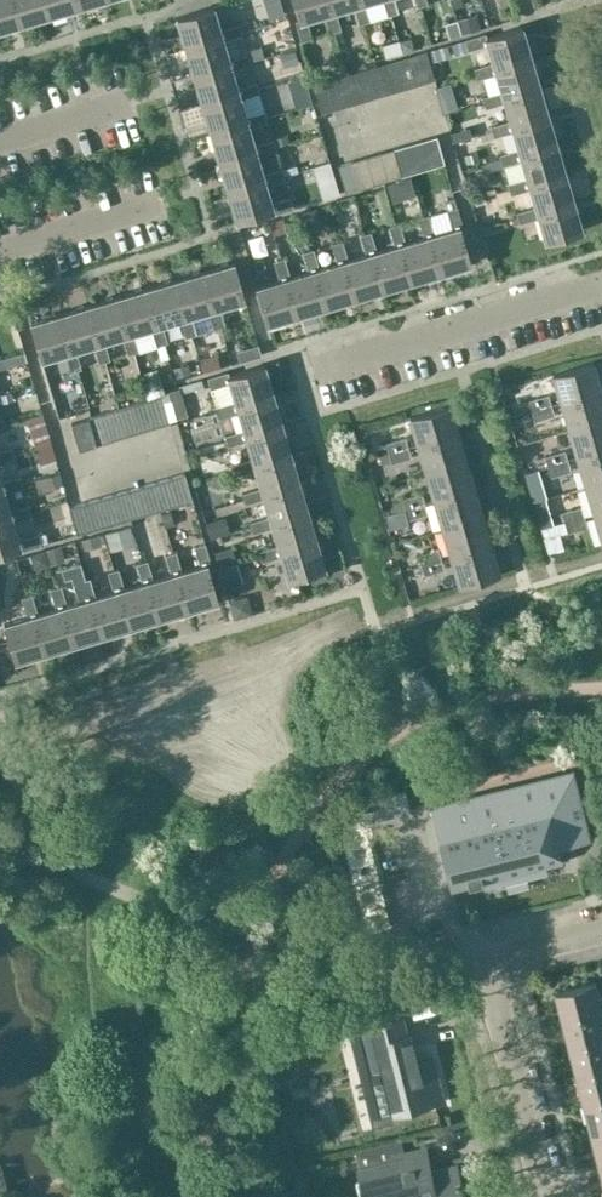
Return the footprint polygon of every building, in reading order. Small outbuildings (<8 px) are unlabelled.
[(20,22),(13,0),(0,0),(0,28),(20,22)] [(20,22),(49,13),(45,0),(13,0),(20,22)] [(77,4),(76,0),(45,0),(49,13),(77,4)] [(268,19),(284,14),(280,0),(262,0),(268,19)] [(322,10),(328,9),(326,0),(292,0),(297,17),(293,19),(299,38),(312,35),(306,15),(322,10)] [(352,2),(358,0),(326,0),(328,9),(322,10),(328,30),(340,27),(334,7),(352,2)] [(358,0),(352,2),(358,22),(370,18),(364,0),(358,0)] [(388,13),(399,10),(396,0),(384,0),(388,13)] [(222,32),(223,38),(243,32),(239,21),(220,27),(213,4),(178,15),(186,43),(222,32)] [(488,42),(493,60),(495,65),(531,54),(522,24),(487,35),(485,31),(465,37),(469,48),(488,42)] [(228,55),(223,38),(222,32),(186,43),(194,71),(230,60),(232,66),(250,60),(247,49),(228,55)] [(412,53),(421,81),(435,77),(427,48),(412,53)] [(407,85),(421,81),(412,53),(398,57),(407,85)] [(495,65),(493,60),(474,65),(477,76),(496,70),(502,88),(503,94),(539,84),(531,54),(495,65)] [(393,90),(407,85),(398,57),(384,61),(393,90)] [(194,71),(202,100),(238,90),(240,96),(260,90),(256,78),(237,84),(232,66),(230,60),(194,71)] [(378,94),(393,90),(384,61),(370,65),(378,94)] [(364,98),(378,94),(370,65),(356,70),(364,98)] [(350,103),(364,98),(356,70),(341,74),(350,103)] [(336,107),(350,103),(341,74),(327,78),(336,107)] [(336,107),(327,78),(313,83),(322,111),(336,107)] [(548,112),(539,84),(503,94),(502,88),(483,94),(486,106),(505,100),(510,117),(512,123),(548,112)] [(202,100),(210,129),(247,118),(249,125),(267,119),(264,107),(245,113),(240,96),(238,90),(202,100)] [(455,99),(441,103),(444,112),(458,108),(455,99)] [(556,141),(548,112),(512,123),(510,117),(491,122),(495,135),(514,130),(519,146),(520,152),(556,141)] [(210,129),(219,158),(255,148),(257,153),(276,147),(273,137),(254,143),(249,125),(247,118),(210,129)] [(467,126),(450,131),(453,142),(471,137),(467,126)] [(437,132),(423,137),(431,164),(445,160),(437,132)] [(423,137),(409,141),(417,169),(431,164),(423,137)] [(403,173),(417,169),(409,141),(394,145),(403,173)] [(565,170),(556,141),(520,152),(519,146),(499,152),(503,163),(511,161),(517,178),(527,175),(529,181),(565,170)] [(388,177),(403,173),(394,145),(380,150),(388,177)] [(255,148),(219,158),(227,187),(264,176),(265,182),(285,176),(281,166),(262,171),(257,153),(255,148)] [(374,181),(388,177),(380,150),(366,154),(374,181)] [(360,186),(374,181),(366,154),(351,158),(360,186)] [(345,190),(360,186),(351,158),(337,162),(345,190)] [(527,175),(517,178),(508,181),(511,193),(530,187),(535,204),(537,210),(573,199),(565,170),(529,181),(527,175)] [(270,200),(265,182),(264,176),(227,187),(236,219),(271,208),(273,212),(293,206),(290,194),(270,200)] [(582,229),(573,199),(537,210),(535,204),(516,210),(520,221),(539,215),(546,239),(582,229)] [(453,225),(436,231),(430,232),(441,269),(471,261),(460,225),(464,224),(458,203),(448,207),(453,225)] [(424,234),(406,239),(401,241),(411,278),(441,269),(430,232),(436,231),(430,212),(418,216),(424,234)] [(282,217),(270,221),(274,232),(286,229),(282,217)] [(381,287),(411,278),(401,241),(406,239),(400,221),(390,224),(395,243),(376,248),(370,250),(381,287)] [(365,251),(348,256),(342,258),(353,295),(381,287),(370,250),(376,248),(371,230),(359,233),(365,251)] [(337,259),(319,265),(313,266),(324,304),(353,295),(342,258),(348,256),(343,238),(331,241),(337,259)] [(308,268),(291,273),(284,275),(295,312),(324,304),(313,266),(319,265),(313,247),(302,250),(308,268)] [(267,320),(295,312),(284,275),(291,273),(285,255),(273,259),(279,276),(256,283),(267,320)] [(233,259),(202,268),(213,306),(218,305),(245,297),(233,259)] [(224,323),(218,305),(213,306),(202,268),(173,277),(184,315),(190,313),(208,308),(214,326),(224,323)] [(196,332),(190,313),(184,315),(173,277),(145,286),(156,323),(162,321),(179,316),(185,335),(196,332)] [(145,286),(115,295),(126,332),(132,330),(150,325),(156,345),(168,341),(162,321),(156,323),(145,286)] [(115,295),(86,303),(97,341),(103,339),(121,333),(127,353),(137,349),(132,330),(126,332),(115,295)] [(86,303),(58,312),(69,349),(74,347),(91,342),(96,362),(109,358),(103,339),(97,341),(86,303)] [(69,349),(58,312),(30,320),(41,357),(64,350),(70,369),(80,366),(74,347),(69,349)] [(237,350),(240,361),(261,355),(258,344),(237,350)] [(0,357),(0,366),(23,359),(21,351),(0,357)] [(553,370),(561,399),(601,387),(593,358),(553,370)] [(228,379),(234,396),(235,401),(272,390),(263,361),(228,372),(227,368),(206,374),(209,385),(228,379)] [(520,389),(516,369),(500,372),(505,392),(520,389)] [(561,399),(570,427),(601,417),(601,390),(601,387),(561,399)] [(235,401),(234,396),(215,402),(218,413),(237,407),(242,425),(244,430),(280,419),(272,390),(235,401)] [(533,407),(553,401),(550,391),(530,397),(533,407)] [(162,392),(147,397),(156,425),(171,421),(162,392)] [(147,397),(133,401),(141,430),(156,425),(147,397)] [(133,401),(118,406),(126,434),(141,430),(133,401)] [(408,413),(417,442),(457,430),(449,401),(408,413)] [(556,412),(553,401),(533,407),(536,418),(556,412)] [(179,405),(180,426),(216,425),(216,413),(203,413),(203,404),(179,405)] [(118,406),(103,410),(112,439),(126,434),(118,406)] [(97,443),(112,439),(103,410),(88,415),(89,417),(97,443)] [(78,449),(97,443),(89,417),(70,422),(78,449)] [(578,455),(601,448),(601,417),(570,427),(578,455)] [(289,448),(280,419),(244,430),(242,425),(223,431),(227,445),(246,439),(251,455),(252,459),(289,448)] [(417,442),(425,470),(465,458),(457,430),(417,442)] [(385,440),(388,450),(408,444),(405,434),(385,440)] [(408,444),(388,450),(391,461),(411,455),(408,444)] [(14,456),(11,445),(0,448),(0,460),(14,456)] [(546,453),(549,463),(569,457),(566,447),(546,453)] [(252,459),(251,455),(232,461),(236,471),(254,466),(260,484),(261,488),(298,477),(289,448),(252,459)] [(586,483),(601,478),(601,448),(578,455),(586,483)] [(569,457),(549,463),(552,474),(572,468),(569,457)] [(465,458),(425,470),(433,498),(474,486),(465,458)] [(184,469),(170,473),(178,502),(193,498),(184,469)] [(3,487),(3,490),(23,484),(20,472),(0,479),(0,488),(3,487)] [(178,502),(170,473),(155,478),(164,507),(178,502)] [(306,506),(298,477),(261,488),(260,484),(241,490),(244,501),(263,495),(268,512),(269,517),(306,506)] [(149,511),(164,507),(155,478),(141,482),(149,511)] [(586,483),(594,511),(601,509),(601,478),(586,483)] [(135,515),(149,511),(141,482),(126,486),(135,515)] [(120,519),(135,515),(126,486),(112,490),(120,519)] [(482,514),(474,486),(433,498),(441,526),(482,514)] [(11,516),(12,520),(31,514),(28,502),(9,508),(3,490),(3,487),(0,488),(0,520),(11,516)] [(106,523),(120,519),(112,490),(98,495),(106,523)] [(404,506),(424,500),(421,490),(401,496),(404,506)] [(92,528),(106,523),(98,495),(83,499),(92,528)] [(387,505),(382,507),(384,512),(404,506),(401,497),(394,499),(387,505)] [(77,532),(92,528),(83,499),(69,503),(77,532)] [(427,511),(424,500),(404,506),(407,517),(427,511)] [(562,509),(565,519),(586,513),(583,503),(562,509)] [(315,535),(306,506),(269,517),(268,512),(250,518),(253,530),(272,525),(277,542),(278,546),(315,535)] [(586,513),(565,519),(568,530),(589,524),(586,513)] [(482,514),(441,526),(449,554),(490,542),(482,514)] [(12,520),(11,516),(0,520),(0,551),(19,545),(20,549),(40,543),(36,531),(17,537),(12,520)] [(324,565),(315,535),(278,546),(277,542),(258,547),(261,560),(280,554),(287,576),(324,565)] [(199,562),(181,567),(177,569),(188,605),(217,596),(206,562),(210,561),(204,540),(194,543),(199,562)] [(498,571),(490,542),(449,554),(457,582),(498,571)] [(417,551),(420,562),(441,556),(438,546),(417,551)] [(159,614),(188,605),(177,569),(181,567),(176,549),(165,552),(170,571),(153,576),(148,577),(159,614)] [(441,556),(420,562),(423,572),(444,567),(441,556)] [(141,580),(123,585),(119,586),(130,622),(159,614),(148,577),(153,576),(147,557),(136,561),(141,580)] [(72,640),(101,631),(90,595),(95,593),(90,575),(85,576),(80,560),(60,566),(64,577),(71,575),(78,598),(65,602),(61,603),(72,640)] [(112,588),(95,593),(90,595),(101,631),(130,622),(119,586),(123,585),(117,566),(106,569),(112,588)] [(55,605),(37,611),(32,612),(43,648),(72,640),(61,603),(65,602),(60,584),(49,587),(55,605)] [(13,657),(43,648),(32,612),(37,611),(31,591),(21,594),(27,614),(3,621),(13,657)] [(449,887),(449,889),(562,861),(558,844),(586,837),(587,839),(591,838),(573,768),(571,768),(572,775),(540,783),(539,776),(537,777),(538,783),(506,791),(505,785),(503,785),(504,791),(472,799),(471,793),(469,793),(471,800),(438,808),(437,801),(429,803),(431,815),(437,813),(455,885),(449,887)] [(390,789),(396,812),(410,809),(404,785),(390,789)] [(396,812),(390,789),(376,792),(382,816),(396,812)] [(360,809),(363,821),(382,816),(379,804),(360,809)] [(372,837),(380,858),(395,852),(387,832),(372,837)] [(564,1019),(601,1009),(601,995),(599,996),(594,979),(556,990),(564,1019)] [(564,1019),(571,1047),(601,1039),(601,1009),(564,1019)] [(391,1016),(346,1028),(346,1030),(347,1030),(360,1027),(364,1041),(358,1043),(367,1081),(368,1081),(377,1116),(388,1113),(389,1114),(391,1113),(443,1100),(433,1058),(417,1062),(409,1029),(407,1030),(403,1015),(403,1013),(400,1014),(391,1016)] [(579,1075),(601,1069),(601,1039),(571,1047),(579,1075)] [(579,1075),(586,1103),(601,1099),(601,1069),(579,1075)] [(586,1103),(593,1131),(601,1129),(601,1099),(586,1103)] [(593,1131),(601,1160),(601,1159),(601,1129),(593,1131)] [(401,1139),(355,1150),(360,1168),(375,1164),(405,1156),(405,1153),(401,1139)] [(360,1168),(366,1192),(367,1196),(395,1196),(415,1192),(417,1196),(467,1196),(458,1162),(433,1168),(427,1147),(409,1152),(405,1153),(405,1156),(375,1164),(360,1168)]
